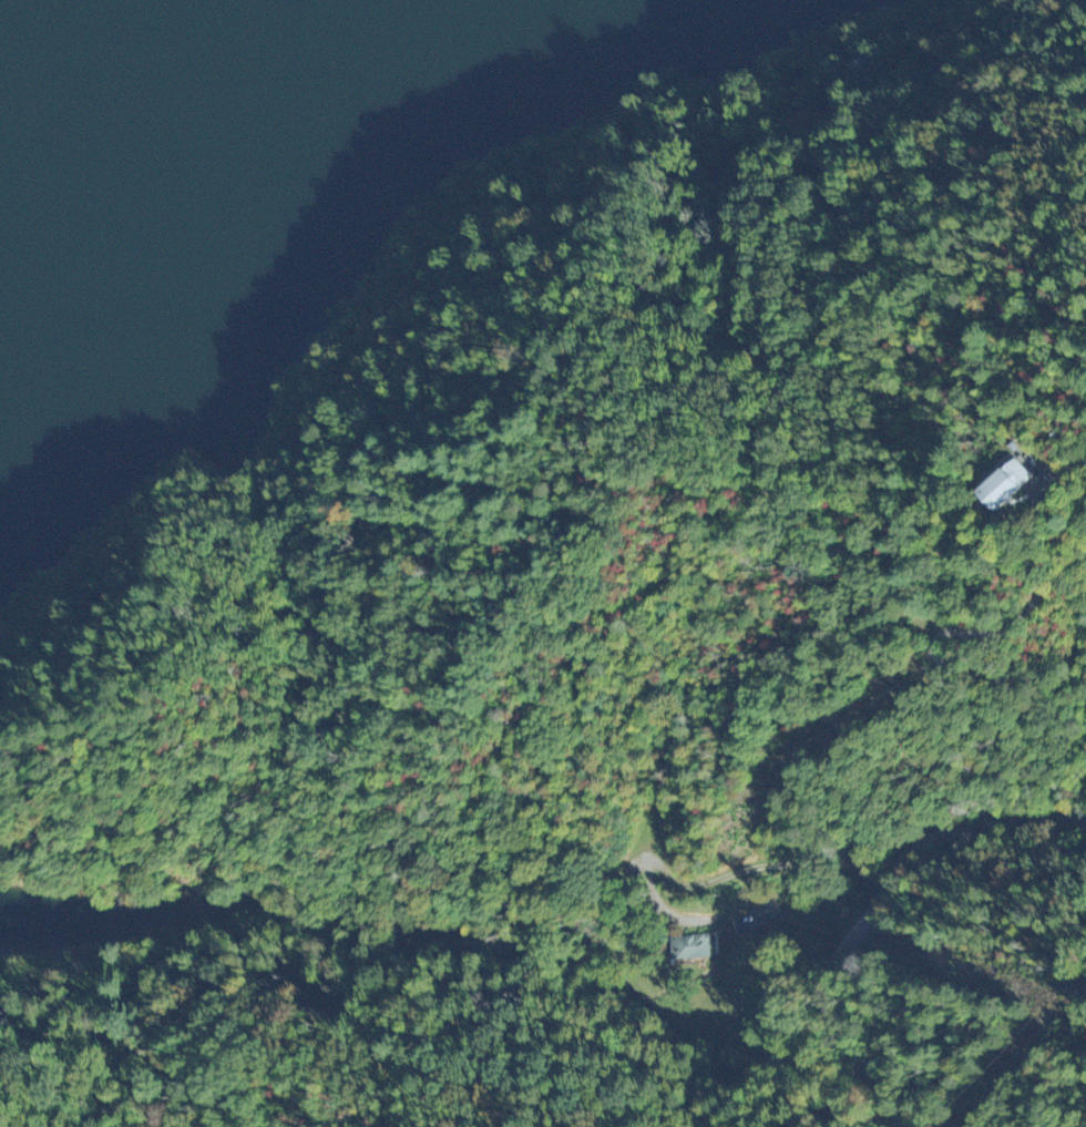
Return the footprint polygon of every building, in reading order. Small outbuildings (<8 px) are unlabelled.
[(1037,481),(1019,462),(985,495),(1003,514),(1037,481)] [(709,961),(708,939),(672,940),(673,955),(679,955),(679,962),(709,961)]
